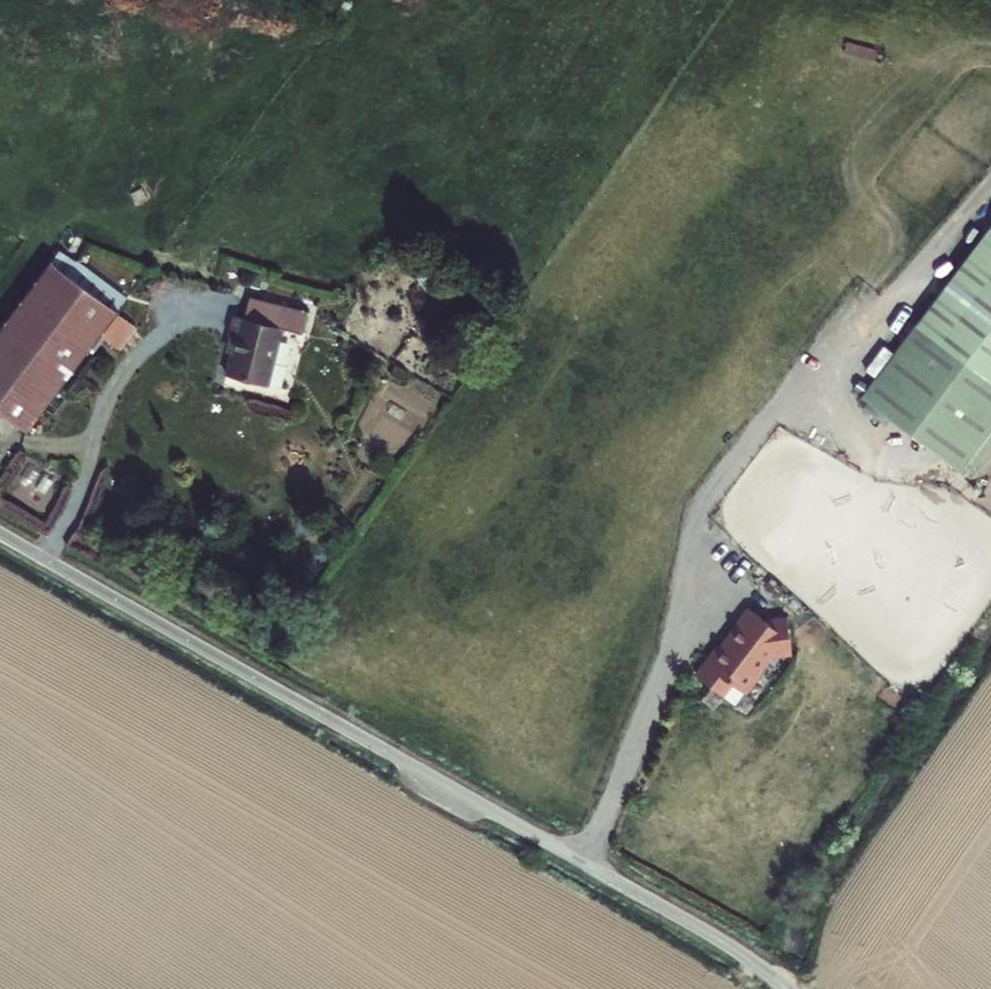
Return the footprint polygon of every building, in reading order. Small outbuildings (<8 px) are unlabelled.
[(913,325),(990,384),(990,223),(913,325)] [(0,339),(0,413),(34,436),(118,310),(50,265),(0,339)] [(226,376),(267,389),(284,331),(237,317),(231,334),(238,337),(226,376)] [(858,399),(957,473),(990,429),(990,384),(913,325),(858,399)] [(714,648),(693,677),(714,693),(723,680),(729,685),(741,694),(768,655),(788,652),(784,621),(765,624),(746,609),(733,626),(735,628),(718,651),(714,648)] [(723,680),(714,693),(720,697),(729,685),(723,680)]
